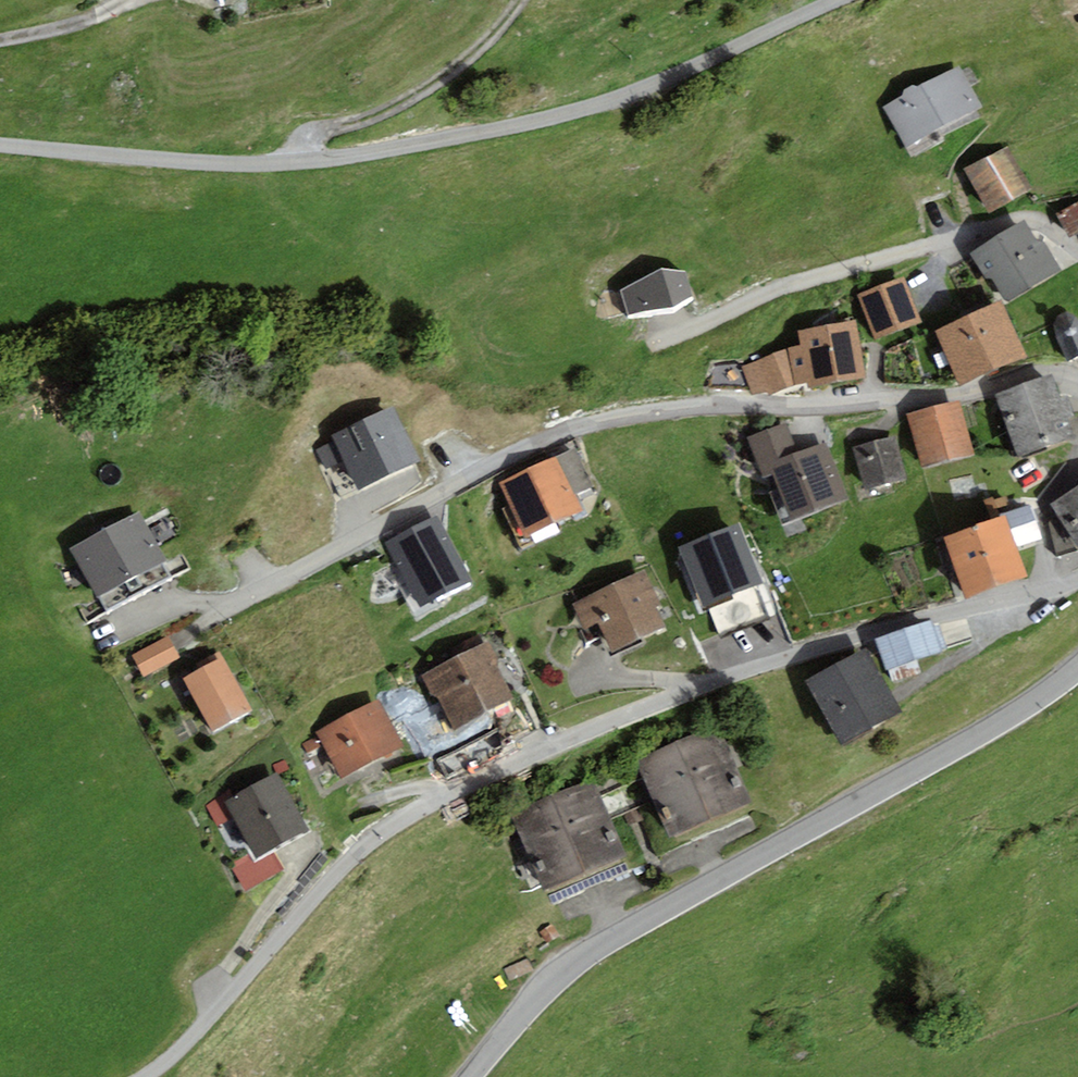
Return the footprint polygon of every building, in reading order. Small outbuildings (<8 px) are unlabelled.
[(906,148),(983,107),(960,65),(918,88),(912,85),(905,89),(902,96),(883,106),(906,148)] [(1007,146),(965,169),(989,212),(1031,189),(1007,146)] [(1056,214),(1070,239),(1077,234),(1077,202),(1056,214)] [(1008,302),(1061,270),(1043,240),(1038,244),(1023,221),(971,253),(987,280),(992,277),(1008,302)] [(661,270),(619,291),(627,316),(672,308),(692,296),(685,271),(661,270)] [(902,277),(858,295),(876,339),(921,321),(902,277)] [(1027,358),(1001,300),(969,314),(995,373),(1027,358)] [(1077,357),(1077,321),(1074,316),(1067,312),(1058,316),(1054,325),(1057,337),(1068,362),(1077,357)] [(995,373),(969,314),(934,330),(960,388),(995,373)] [(798,330),(800,346),(787,349),(795,385),(807,381),(808,389),(866,378),(856,319),(798,330)] [(795,385),(787,349),(742,367),(752,395),(767,390),(770,396),(795,385)] [(1050,372),(995,394),(1018,455),(1074,433),(1068,418),(1074,415),(1065,395),(1060,397),(1050,372)] [(958,401),(908,415),(924,471),(974,457),(958,401)] [(344,461),(358,491),(419,462),(392,406),(332,435),(335,442),(344,461)] [(787,422),(747,437),(762,479),(773,475),(769,464),(798,453),(787,422)] [(906,480),(895,436),(853,447),(865,490),(906,480)] [(344,461),(335,442),(316,451),(325,470),(344,461)] [(849,499),(826,442),(798,453),(769,464),(773,475),(791,522),(849,499)] [(556,456),(574,495),(593,487),(576,448),(556,456)] [(556,456),(499,483),(509,505),(503,508),(521,549),(560,531),(557,523),(582,511),(574,495),(556,456)] [(1050,503),(1059,518),(1049,522),(1058,557),(1077,551),(1077,486),(1050,503)] [(1000,514),(1001,517),(1005,515),(1017,548),(1042,539),(1029,503),(1000,514)] [(140,512),(70,547),(97,598),(99,596),(107,612),(174,578),(166,562),(140,512)] [(1017,548),(1005,515),(1001,517),(974,526),(997,587),(1027,576),(1017,548)] [(471,581),(437,516),(384,543),(417,609),(471,581)] [(763,583),(739,523),(678,548),(703,608),(763,583)] [(997,587),(974,526),(942,538),(965,599),(997,587)] [(645,570),(572,603),(584,630),(598,623),(612,653),(664,626),(656,607),(661,604),(645,570)] [(875,639),(885,669),(888,668),(916,659),(942,650),(932,621),(875,639)] [(144,678),(180,657),(168,635),(132,656),(144,678)] [(489,642),(421,675),(432,697),(436,695),(452,728),(513,698),(497,665),(500,664),(489,642)] [(902,712),(865,648),(804,683),(841,747),(902,712)] [(183,678),(212,731),(252,709),(223,656),(220,651),(195,664),(198,670),(183,678)] [(916,659),(888,668),(892,682),(921,673),(916,659)] [(316,731),(340,778),(403,747),(379,700),(316,731)] [(637,758),(670,838),(752,803),(719,724),(637,758)] [(308,829),(277,772),(233,797),(224,803),(233,818),(252,852),(255,859),(272,849),(308,829)] [(629,861),(593,779),(512,815),(547,896),(629,861)] [(218,827),(233,818),(224,803),(233,797),(230,792),(206,805),(218,827)] [(284,870),(272,849),(255,859),(252,852),(230,864),(246,892),(284,870)]
